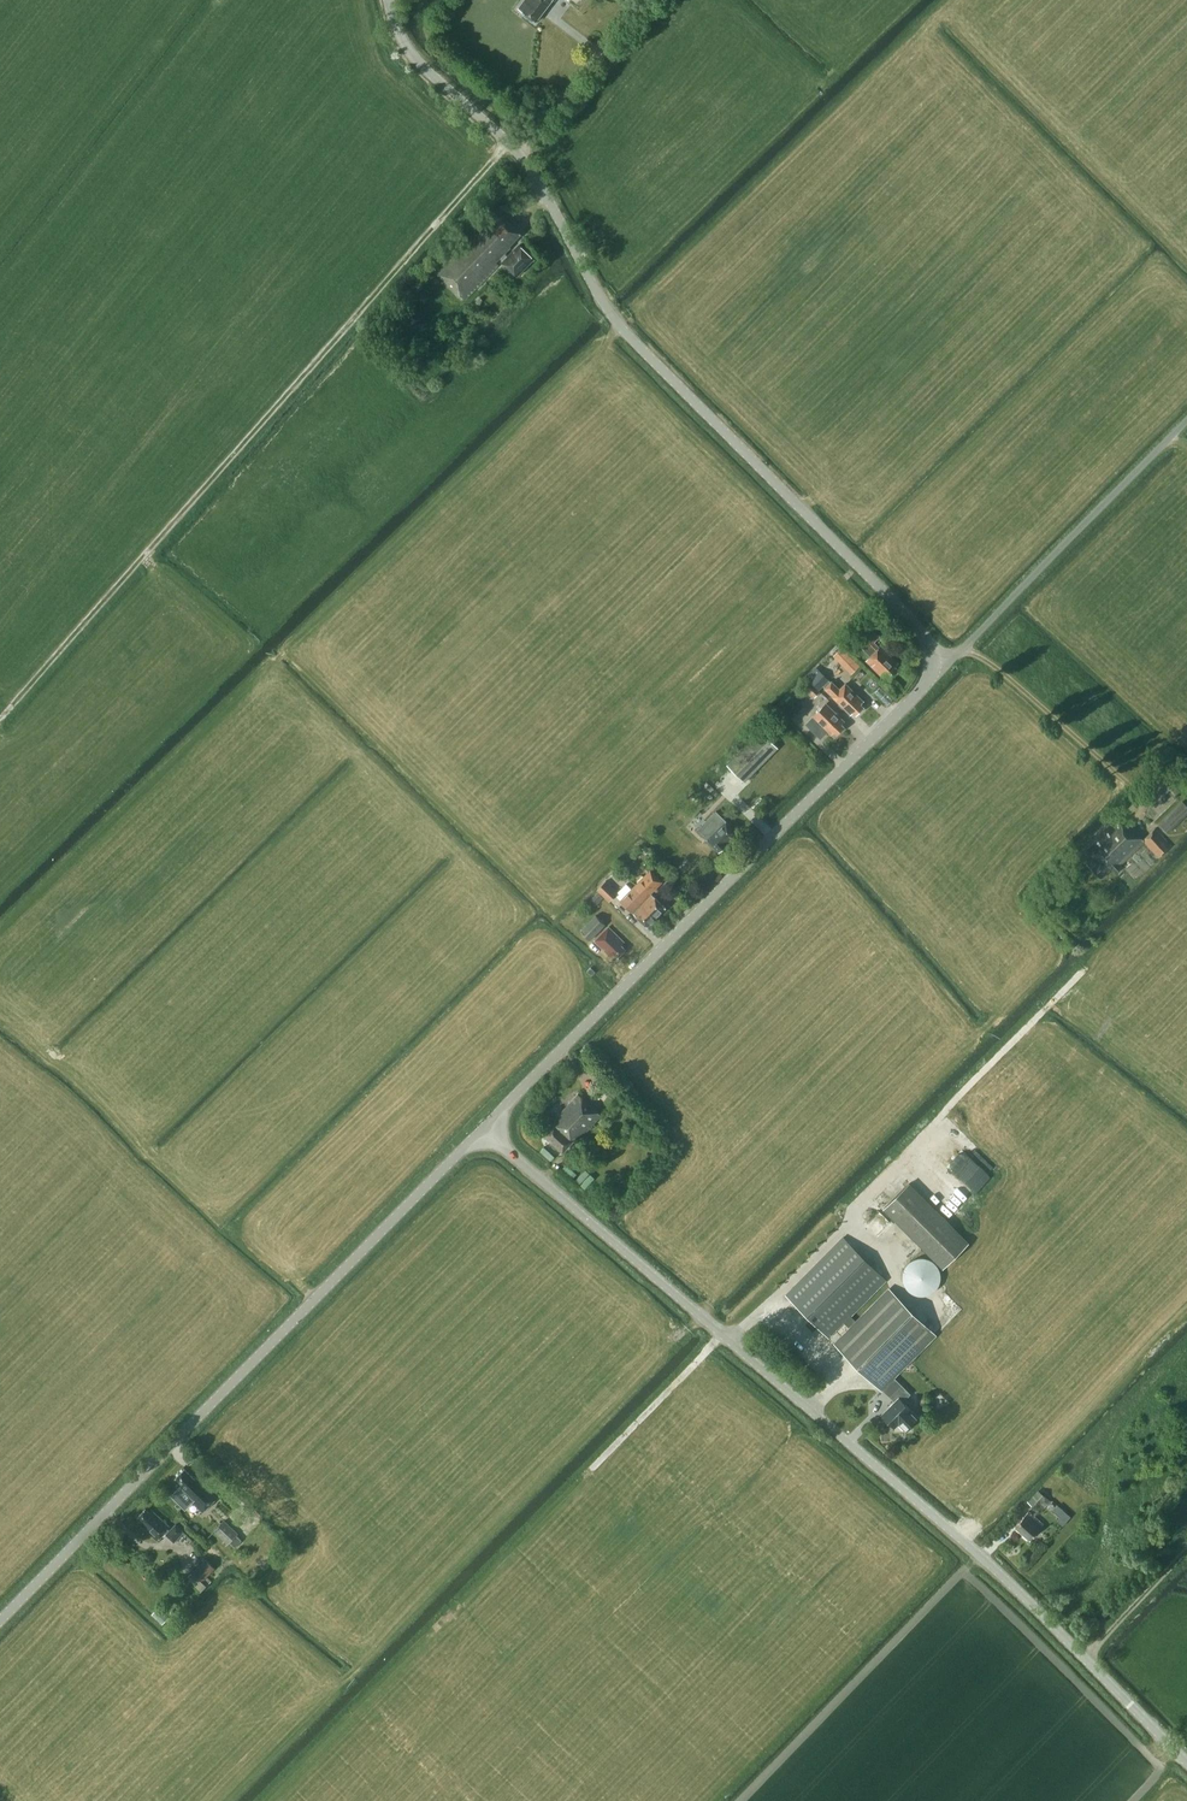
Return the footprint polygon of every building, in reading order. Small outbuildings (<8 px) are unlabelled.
[(517,9),(535,23),(552,0),(553,1),(554,0),(525,0),(517,9)] [(536,259),(522,245),(512,256),(508,253),(513,248),(511,246),(523,233),(495,207),(436,270),(468,300),(500,266),(497,262),(501,258),(520,276),(536,259)] [(887,676),(890,679),(898,671),(895,667),(898,664),(881,646),(879,647),(874,643),(881,636),(873,628),(858,644),(871,656),(866,661),(883,679),(887,676)] [(848,654),(842,648),(834,656),(840,662),(848,654)] [(809,680),(810,682),(819,691),(829,680),(819,670),(809,680)] [(845,684),(841,688),(832,679),(823,688),(832,697),(832,698),(849,716),(853,712),(855,715),(863,707),(860,705),(863,702),(845,684)] [(819,691),(810,682),(804,688),(814,697),(820,692),(819,691)] [(843,723),(826,705),(813,717),(806,724),(820,739),(827,732),(830,735),(833,732),(836,735),(844,728),(841,725),(843,723)] [(722,720),(715,728),(727,739),(734,732),(722,720)] [(778,748),(760,731),(727,765),(744,782),(778,748)] [(720,797),(730,786),(718,774),(708,785),(720,797)] [(1160,823),(1171,834),(1186,818),(1186,802),(1184,799),(1160,823)] [(716,811),(696,830),(705,839),(718,853),(727,844),(725,843),(737,831),(725,820),(720,815),(716,811)] [(1143,841),(1136,834),(1119,815),(1096,838),(1097,839),(1085,850),(1092,858),(1086,865),(1102,879),(1112,869),(1117,873),(1124,866),(1123,865),(1145,842),(1159,856),(1169,847),(1153,831),(1143,841)] [(645,845),(640,850),(645,855),(650,850),(645,845)] [(676,862),(684,871),(693,862),(685,853),(676,862)] [(654,918),(664,908),(649,893),(660,881),(649,870),(631,888),(632,888),(639,895),(635,899),(654,918)] [(607,881),(597,890),(605,897),(608,901),(618,893),(614,889),(607,881)] [(680,883),(676,888),(680,892),(684,887),(680,883)] [(646,926),(654,918),(635,899),(639,895),(632,888),(620,900),(646,926)] [(598,891),(587,901),(593,907),(603,897),(598,891)] [(605,924),(596,915),(580,931),(590,940),(605,924)] [(620,944),(623,942),(608,926),(593,941),(610,957),(613,954),(616,957),(624,949),(620,944)] [(595,972),(591,967),(587,971),(591,975),(595,972)] [(555,1119),(558,1122),(545,1135),(563,1152),(581,1132),(582,1134),(585,1131),(586,1132),(601,1116),(578,1094),(555,1119)] [(977,1178),(986,1186),(995,1175),(986,1167),(977,1178)] [(938,1266),(936,1264),(941,1269),(968,1243),(909,1183),(882,1209),(935,1263),(934,1262),(932,1261),(930,1260),(929,1259),(927,1258),(925,1258),(923,1258),(921,1258),(919,1258),(917,1258),(915,1259),(914,1260),(912,1261),(910,1262),(909,1263),(908,1264),(906,1266),(905,1267),(904,1269),(904,1271),(903,1273),(903,1275),(903,1277),(903,1278),(903,1280),(903,1282),(904,1284),(905,1286),(906,1288),(907,1289),(908,1290),(910,1292),(911,1293),(913,1294),(915,1295),(916,1295),(918,1296),(920,1296),(922,1296),(924,1296),(926,1296),(928,1295),(929,1295),(931,1294),(933,1293),(934,1292),(936,1290),(937,1289),(938,1287),(939,1286),(940,1284),(940,1282),(941,1280),(941,1278),(941,1277),(941,1275),(941,1273),(940,1271),(939,1269),(939,1267),(938,1266)] [(964,1210),(951,1221),(956,1226),(968,1215),(964,1210)] [(786,1296),(830,1337),(845,1322),(852,1328),(837,1344),(884,1387),(897,1399),(882,1414),(895,1427),(899,1423),(906,1430),(912,1425),(919,1418),(904,1401),(912,1393),(902,1383),(894,1375),(936,1333),(891,1289),(858,1322),(851,1315),(886,1278),(842,1237),(786,1296)] [(177,1489),(171,1495),(184,1507),(190,1501),(202,1513),(218,1497),(205,1484),(204,1486),(196,1479),(195,1481),(184,1471),(175,1480),(178,1484),(175,1487),(177,1489)] [(1048,1499),(1039,1490),(1028,1501),(1038,1510),(1048,1499)] [(168,1529),(150,1512),(148,1514),(144,1511),(136,1519),(140,1522),(138,1524),(156,1542),(168,1529)] [(1065,1511),(1060,1517),(1066,1522),(1071,1516),(1065,1511)] [(1029,1512),(1015,1528),(1029,1541),(1044,1525),(1029,1512)] [(238,1533),(225,1520),(214,1530),(228,1544),(238,1533)] [(185,1532),(176,1523),(166,1534),(175,1542),(185,1532)] [(105,1551),(112,1541),(109,1538),(101,1548),(105,1551)] [(216,1568),(206,1559),(193,1572),(202,1581),(203,1580),(208,1585),(213,1580),(208,1576),(216,1568)] [(170,1617),(159,1607),(152,1614),(163,1624),(170,1617)]
